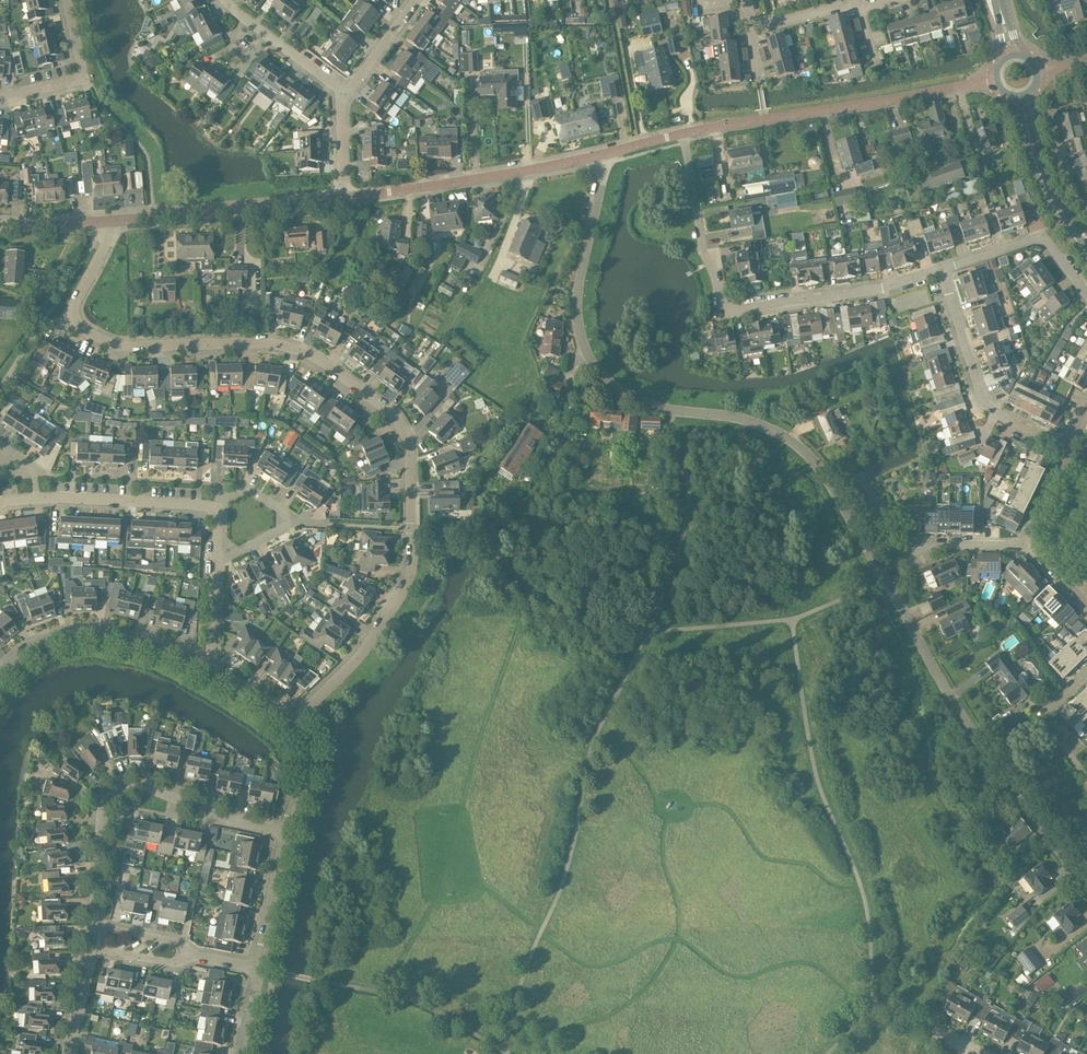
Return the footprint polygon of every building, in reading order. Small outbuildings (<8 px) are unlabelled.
[(27,2),(29,13),(27,14),(28,21),(43,18),(41,11),(47,10),(45,0),(35,0),(27,2)] [(182,9),(181,10),(176,12),(176,14),(178,18),(179,20),(179,19),(205,6),(202,0),(177,0),(182,9)] [(281,16),(292,1),(291,0),(269,0),(268,2),(273,6),(271,8),(281,16)] [(372,0),(365,0),(363,2),(361,0),(360,0),(353,9),(358,13),(373,24),(380,14),(375,11),(379,5),(372,0)] [(455,0),(437,0),(436,1),(441,5),(438,10),(450,19),(461,4),(455,0)] [(611,0),(610,0),(612,15),(613,15),(620,14),(618,0),(614,0),(611,0)] [(692,16),(690,0),(682,1),(684,17),(692,16)] [(1065,12),(1067,11),(1070,24),(1078,22),(1086,20),(1086,0),(1061,0),(1065,12)] [(292,1),(281,16),(291,23),(294,18),(300,22),(308,10),(303,6),(301,8),(292,1)] [(950,5),(954,22),(957,30),(977,24),(971,3),(964,5),(963,1),(950,5)] [(950,5),(937,8),(938,13),(942,25),(954,22),(950,5)] [(185,18),(194,35),(199,33),(217,23),(211,12),(209,13),(206,7),(185,18)] [(647,11),(653,35),(663,32),(658,8),(647,11)] [(373,24),(358,13),(353,9),(341,24),(356,35),(360,30),(365,34),(373,24)] [(450,19),(438,10),(434,15),(429,11),(421,21),(439,34),(450,19)] [(647,11),(639,12),(644,37),(653,35),(647,11)] [(938,13),(926,17),(930,34),(943,30),(942,25),(938,13)] [(829,19),(833,32),(850,28),(846,15),(829,19)] [(710,19),(711,32),(729,30),(727,17),(710,19)] [(930,34),(926,17),(913,20),(919,42),(918,37),(930,34)] [(900,24),(905,41),(906,41),(906,43),(905,43),(906,46),(919,42),(913,20),(900,24)] [(439,34),(421,21),(414,30),(435,46),(437,42),(434,40),(439,34)] [(306,22),(297,35),(302,39),(311,26),(306,22)] [(217,23),(199,33),(194,35),(199,33),(205,43),(200,45),(204,52),(224,41),(221,35),(223,34),(217,23)] [(356,35),(341,24),(337,30),(342,34),(335,43),(350,54),(357,45),(352,41),(356,35)] [(528,24),(514,24),(514,38),(528,37),(528,24)] [(905,41),(900,24),(887,27),(893,50),(906,46),(905,43),(906,43),(906,41),(905,41)] [(8,26),(10,36),(17,35),(14,25),(8,26)] [(55,43),(52,31),(46,33),(45,26),(30,29),(32,36),(30,37),(29,39),(29,41),(31,48),(30,48),(31,49),(37,47),(55,43)] [(511,27),(495,27),(495,45),(511,45),(511,27)] [(850,28),(833,32),(836,45),(853,40),(850,28)] [(435,46),(414,30),(407,40),(424,53),(429,47),(432,50),(435,46)] [(729,30),(711,32),(712,39),(705,40),(706,47),(713,46),(718,45),(731,43),(729,30)] [(767,40),(771,53),(788,48),(784,35),(767,40)] [(946,37),(950,50),(956,48),(953,35),(946,37)] [(655,51),(663,89),(675,87),(668,55),(670,55),(670,56),(681,53),(678,38),(667,41),(669,48),(667,49),(667,48),(655,51)] [(853,40),(836,45),(840,58),(857,53),(853,40)] [(731,43),(718,45),(713,46),(714,59),(720,58),(737,56),(736,42),(731,43)] [(55,43),(37,47),(40,58),(37,59),(39,67),(53,63),(52,56),(58,55),(55,43)] [(350,54),(335,43),(328,53),(326,51),(322,57),(334,66),(338,60),(343,64),(350,54)] [(788,48),(771,53),(774,65),(791,61),(788,48)] [(161,59),(148,50),(141,60),(154,69),(161,59)] [(399,62),(416,75),(423,80),(435,65),(416,51),(411,56),(406,52),(399,62)] [(518,70),(529,70),(528,51),(518,51),(518,70)] [(663,89),(655,51),(635,55),(640,76),(648,75),(651,92),(663,89)] [(3,78),(3,72),(10,72),(11,58),(4,58),(5,53),(0,52),(0,78),(3,78)] [(13,58),(15,67),(15,69),(17,76),(24,74),(19,52),(12,54),(12,55),(13,58)] [(857,53),(840,58),(833,60),(837,73),(861,66),(857,53)] [(469,54),(469,72),(478,72),(477,54),(469,54)] [(737,56),(720,58),(721,71),(739,69),(737,56)] [(257,88),(259,90),(264,83),(276,66),(266,59),(261,66),(255,62),(245,76),(251,80),(249,82),(251,84),(252,86),(255,88),(257,88)] [(791,61),(774,65),(778,79),(795,74),(791,61)] [(221,73),(211,66),(208,71),(199,64),(200,62),(199,62),(187,78),(197,85),(196,87),(196,91),(203,96),(203,97),(209,90),(221,73)] [(416,75),(399,62),(392,72),(397,76),(393,81),(405,90),(411,83),(414,85),(418,79),(415,77),(416,75)] [(559,66),(563,80),(572,77),(568,63),(559,66)] [(286,74),(276,66),(264,83),(273,90),(271,92),(277,96),(275,99),(286,84),(281,80),(286,74)] [(451,67),(448,71),(454,75),(457,71),(456,71),(451,67)] [(808,69),(811,77),(818,76),(815,67),(808,69)] [(739,69),(721,71),(723,84),(741,82),(739,69)] [(221,73),(209,90),(218,96),(217,98),(223,103),(235,86),(230,82),(231,81),(221,73)] [(609,78),(612,99),(622,98),(618,76),(609,78)] [(481,96),(498,96),(499,96),(499,91),(507,91),(507,77),(481,78),(481,96)] [(499,96),(498,96),(499,109),(517,109),(516,77),(507,77),(507,91),(499,91),(499,96)] [(405,90),(393,81),(389,86),(384,82),(377,92),(394,105),(405,90)] [(285,85),(275,99),(290,111),(294,105),(306,89),(297,82),(291,89),(285,85)] [(306,89),(294,105),(290,111),(294,105),(303,112),(302,114),(308,119),(320,102),(315,98),(316,96),(306,89)] [(394,105),(377,92),(369,101),(375,105),(371,111),(383,120),(394,105)] [(248,115),(253,118),(261,105),(250,99),(238,119),(244,123),(248,115)] [(539,104),(531,106),(535,121),(550,117),(547,102),(546,102),(545,99),(538,100),(539,104)] [(87,100),(75,103),(81,129),(80,127),(90,125),(91,120),(98,119),(95,105),(94,102),(87,104),(87,100)] [(919,135),(947,127),(940,102),(928,105),(932,119),(916,123),(919,135)] [(81,129),(75,103),(63,106),(64,112),(58,113),(62,134),(70,132),(70,131),(69,123),(79,121),(81,129)] [(447,112),(446,105),(437,108),(439,114),(447,112)] [(574,111),(581,139),(600,134),(593,105),(574,111)] [(43,110),(32,113),(36,131),(37,137),(47,135),(48,130),(54,129),(51,115),(45,116),(43,110)] [(581,139),(574,111),(555,116),(562,144),(581,139)] [(37,137),(36,131),(32,113),(20,115),(21,122),(14,123),(16,128),(11,129),(11,141),(16,140),(18,137),(24,136),(25,138),(26,139),(37,137)] [(1065,142),(1074,140),(1077,153),(1086,150),(1086,138),(1086,136),(1083,137),(1079,123),(1086,121),(1083,113),(1077,115),(1077,114),(1059,118),(1065,142)] [(315,118),(308,123),(310,128),(318,123),(315,118)] [(0,146),(1,140),(8,141),(9,127),(2,126),(2,120),(0,120),(0,146)] [(974,126),(984,151),(997,147),(993,136),(998,134),(994,120),(988,122),(988,121),(974,126)] [(815,123),(800,125),(801,137),(817,135),(815,123)] [(909,127),(892,132),(896,145),(913,140),(909,127)] [(951,140),(947,127),(919,135),(925,154),(936,151),(934,144),(951,140)] [(364,136),(364,148),(386,147),(385,128),(370,129),(370,136),(364,136)] [(247,132),(240,129),(237,136),(244,140),(247,132)] [(125,136),(120,131),(114,136),(120,141),(125,136)] [(301,139),(301,151),(322,150),(321,138),(319,138),(319,131),(298,132),(298,139),(301,139)] [(439,137),(440,159),(452,158),(452,152),(459,151),(458,136),(439,137)] [(428,159),(440,159),(439,137),(420,138),(421,153),(428,153),(428,159)] [(837,144),(845,169),(863,164),(856,138),(837,144)] [(760,146),(728,151),(732,175),(764,170),(760,146)] [(386,147),(364,148),(365,160),(371,160),(371,167),(387,166),(386,147)] [(322,150),(301,151),(302,162),(299,163),(299,170),(320,169),(320,162),(322,162),(322,150)] [(715,165),(713,155),(695,159),(697,169),(715,165)] [(978,159),(983,174),(992,171),(987,156),(978,159)] [(1086,195),(1086,156),(1080,159),(1086,171),(1078,175),(1086,195)] [(408,170),(407,160),(398,161),(399,170),(408,170)] [(108,196),(106,177),(93,178),(92,163),(81,164),(83,179),(83,184),(92,183),(93,197),(108,196)] [(929,172),(930,173),(921,176),(926,190),(965,178),(960,163),(929,172)] [(50,201),(49,182),(39,183),(38,175),(31,176),(30,169),(24,170),(25,185),(31,184),(32,197),(35,197),(36,202),(50,201)] [(108,196),(123,194),(122,188),(128,188),(128,191),(135,190),(133,173),(126,174),(126,175),(121,175),(106,177),(108,196)] [(794,174),(768,178),(771,196),(797,191),(794,174)] [(63,181),(49,182),(50,201),(65,200),(64,194),(70,193),(70,196),(77,195),(76,179),(69,179),(69,180),(63,181)] [(962,184),(965,196),(977,193),(974,181),(962,184)] [(1016,193),(1025,190),(1022,181),(1013,184),(1016,193)] [(0,183),(0,202),(7,203),(8,197),(13,197),(13,200),(20,201),(21,184),(14,183),(14,184),(9,184),(0,183)] [(834,194),(835,196),(837,207),(859,202),(856,189),(834,194)] [(778,210),(798,206),(795,193),(766,198),(768,206),(777,204),(778,210)] [(1021,206),(1008,210),(1014,228),(1027,224),(1023,213),(1029,211),(1024,194),(1018,196),(1021,206)] [(494,195),(485,196),(485,197),(478,199),(475,202),(476,209),(474,210),(475,222),(498,219),(494,195)] [(430,206),(432,217),(453,214),(454,215),(462,214),(459,202),(430,206)] [(987,206),(992,219),(998,217),(1002,232),(1014,228),(1008,210),(1000,213),(997,203),(987,206)] [(978,239),(973,221),(963,224),(961,214),(959,215),(956,206),(952,208),(955,216),(952,217),(956,230),(962,228),(966,243),(978,239)] [(992,219),(987,206),(979,208),(982,218),(973,221),(978,239),(991,236),(986,221),(992,219)] [(751,209),(729,213),(732,230),(751,227),(752,234),(765,232),(763,217),(753,218),(751,209)] [(462,214),(454,215),(453,214),(432,217),(434,230),(464,225),(462,214)] [(956,230),(952,217),(943,220),(944,224),(938,226),(939,232),(937,232),(943,251),(955,247),(950,232),(956,230)] [(380,247),(409,252),(410,243),(399,241),(402,222),(384,219),(380,247)] [(918,236),(924,234),(920,219),(913,221),(918,236)] [(523,220),(509,253),(537,265),(546,245),(537,241),(543,229),(523,220)] [(918,236),(913,221),(906,223),(911,238),(918,236)] [(427,224),(419,224),(418,238),(427,238),(427,224)] [(306,228),(284,230),(285,245),(293,245),(293,248),(299,247),(299,249),(308,248),(306,228)] [(943,251),(937,232),(924,236),(930,255),(943,251)] [(326,233),(316,234),(317,251),(327,250),(326,233)] [(195,235),(196,263),(214,262),(213,234),(195,235)] [(177,263),(196,263),(195,235),(177,235),(177,263)] [(432,242),(418,238),(416,243),(431,247),(432,242)] [(467,259),(477,264),(482,254),(463,244),(464,242),(462,240),(456,253),(458,254),(467,259)] [(913,240),(900,244),(907,266),(914,264),(914,263),(919,261),(913,240)] [(738,266),(761,263),(758,244),(744,246),(745,252),(737,253),(738,259),(737,259),(738,266)] [(907,266),(900,244),(883,250),(886,263),(892,261),(895,269),(900,267),(900,268),(907,266)] [(849,278),(844,249),(832,251),(833,257),(827,258),(829,271),(835,270),(836,279),(842,278),(842,279),(849,278)] [(866,266),(864,252),(846,255),(845,249),(844,249),(849,278),(856,277),(856,276),(862,275),(860,267),(866,266)] [(886,263),(883,250),(864,252),(866,266),(868,274),(881,272),(879,264),(886,263)] [(7,253),(5,286),(24,287),(26,254),(7,253)] [(461,270),(467,259),(458,254),(451,265),(461,270)] [(999,258),(1002,267),(1010,264),(1007,256),(999,258)] [(829,271),(827,258),(808,261),(812,284),(819,283),(819,281),(824,281),(823,272),(829,271)] [(1032,284),(1047,273),(1050,271),(1042,261),(1033,267),(1028,260),(1009,274),(1015,281),(1025,274),(1032,284)] [(812,284),(808,261),(789,264),(790,268),(791,278),(798,277),(799,285),(804,284),(805,285),(812,284)] [(966,290),(984,284),(980,272),(990,269),(988,262),(975,267),(977,273),(962,277),(966,290)] [(764,282),(761,263),(738,266),(739,273),(740,273),(741,279),(749,278),(750,284),(764,282)] [(247,267),(228,267),(228,279),(237,279),(237,289),(245,289),(245,279),(247,279),(247,267)] [(422,269),(409,293),(414,295),(427,272),(422,269)] [(520,278),(504,271),(499,281),(516,288),(520,278)] [(1026,297),(1034,306),(1046,297),(1042,292),(1055,283),(1047,273),(1032,284),(1027,287),(1032,293),(1026,297)] [(458,278),(452,274),(447,282),(453,286),(458,278)] [(175,280),(156,281),(156,293),(159,293),(159,302),(167,302),(167,292),(175,292),(175,280)] [(439,290),(451,297),(455,291),(442,284),(439,290)] [(986,303),(1000,299),(998,293),(988,296),(984,284),(966,290),(970,302),(984,297),(986,303)] [(1046,297),(1034,306),(1037,311),(1045,322),(1070,303),(1062,293),(1050,302),(1046,297)] [(273,314),(273,296),(264,296),(265,314),(273,314)] [(288,327),(294,298),(292,298),(287,297),(283,299),(283,300),(282,300),(276,324),(288,327)] [(294,298),(288,327),(300,329),(303,313),(310,315),(313,302),(295,298),(294,298)] [(19,301),(0,299),(0,318),(18,319),(19,301)] [(1000,299),(986,303),(988,309),(973,313),(977,326),(996,320),(992,308),(1001,305),(1000,299)] [(870,307),(859,309),(862,328),(873,326),(873,329),(881,328),(881,326),(887,325),(885,313),(879,314),(877,302),(869,304),(870,307)] [(324,341),(338,316),(329,311),(326,311),(325,310),(324,308),(321,306),(312,323),(318,326),(314,335),(324,341)] [(915,321),(919,331),(937,325),(934,315),(937,314),(935,306),(910,314),(913,322),(915,321)] [(862,328),(859,309),(849,310),(848,307),(840,308),(842,319),(835,320),(837,334),(852,332),(851,329),(862,328)] [(837,334),(835,320),(829,321),(827,310),(819,311),(820,315),(809,316),(812,335),(822,334),(823,337),(837,334)] [(262,328),(262,314),(252,314),(252,328),(262,328)] [(812,335),(809,316),(798,318),(798,314),(790,315),(791,326),(785,327),(787,342),(802,340),(801,337),(812,335)] [(1025,315),(1019,319),(1024,325),(1029,321),(1025,315)] [(324,341),(335,346),(343,332),(348,335),(355,323),(348,320),(344,328),(334,322),(338,316),(324,341)] [(348,356),(357,363),(370,346),(372,344),(375,340),(365,333),(366,332),(363,329),(369,320),(363,317),(357,326),(358,326),(350,337),(358,343),(348,356)] [(999,332),(996,320),(977,326),(981,338),(996,334),(998,339),(1010,335),(1013,334),(1012,328),(999,332)] [(542,337),(540,354),(559,356),(563,323),(548,321),(546,338),(542,337)] [(759,324),(762,346),(763,353),(763,350),(775,348),(774,344),(781,343),(779,330),(773,331),(772,323),(766,324),(766,323),(759,324)] [(763,353),(762,346),(759,324),(752,325),(752,326),(746,327),(747,335),(741,336),(743,349),(744,356),(763,353)] [(937,325),(919,331),(922,341),(919,342),(922,350),(946,342),(944,334),(940,336),(937,325)] [(1062,337),(1069,341),(1075,330),(1068,326),(1062,337)] [(714,332),(715,339),(710,340),(712,353),(717,353),(718,353),(737,350),(735,337),(729,338),(727,330),(714,332)] [(985,349),(989,362),(1007,356),(1003,344),(1012,341),(1010,335),(998,339),(999,345),(985,349)] [(55,364),(66,345),(55,339),(51,345),(44,340),(32,361),(45,368),(49,361),(55,364)] [(377,357),(382,361),(390,351),(385,346),(377,347),(372,344),(370,346),(357,363),(367,371),(377,357)] [(68,385),(72,377),(79,361),(73,358),(77,352),(66,345),(55,364),(61,368),(59,379),(68,385)] [(1056,347),(1053,352),(1059,355),(1062,350),(1056,347)] [(1086,365),(1086,351),(1082,348),(1076,359),(1086,365)] [(388,385),(400,369),(399,368),(404,361),(390,351),(382,361),(388,365),(378,378),(388,385)] [(934,379),(952,374),(949,363),(953,362),(950,355),(939,358),(937,352),(924,356),(928,370),(931,369),(934,379)] [(426,372),(436,360),(430,355),(420,368),(426,372)] [(989,362),(993,374),(1004,370),(1006,377),(1019,373),(1017,366),(1011,368),(1007,356),(989,362)] [(92,382),(100,362),(88,357),(86,363),(79,361),(72,377),(68,385),(77,388),(86,380),(92,382)] [(1086,379),(1086,365),(1076,359),(1070,369),(1086,379)] [(459,361),(445,377),(456,387),(471,372),(459,361)] [(112,366),(100,362),(92,382),(103,386),(101,391),(110,395),(115,381),(114,380),(116,375),(110,372),(112,366)] [(230,387),(229,365),(216,366),(216,373),(209,373),(210,391),(212,393),(217,393),(218,390),(218,388),(230,387)] [(247,389),(248,371),(242,372),(241,365),(229,365),(230,387),(242,387),(242,389),(247,389)] [(253,386),(265,388),(269,366),(256,365),(255,372),(248,371),(247,389),(253,390),(253,386)] [(183,367),(184,389),(196,388),(196,391),(203,391),(203,373),(196,373),(196,366),(183,367)] [(265,388),(264,393),(277,395),(277,393),(284,394),(287,376),(280,375),(281,368),(269,366),(265,388)] [(184,397),(184,389),(183,367),(170,367),(170,374),(164,374),(164,400),(165,400),(164,392),(171,392),(171,397),(184,397)] [(132,390),(145,390),(144,368),(131,368),(131,375),(125,375),(125,387),(122,387),(123,398),(133,398),(132,390)] [(164,400),(164,374),(157,374),(157,368),(144,368),(145,390),(152,390),(155,400),(164,400)] [(409,376),(400,369),(388,385),(397,393),(407,379),(412,383),(420,373),(415,369),(409,376)] [(1064,380),(1083,390),(1086,382),(1086,379),(1070,369),(1064,380)] [(939,404),(944,403),(952,400),(950,394),(961,390),(959,383),(955,384),(952,374),(934,379),(937,390),(934,390),(939,404)] [(872,375),(867,377),(870,388),(876,387),(872,375)] [(428,378),(416,391),(417,401),(413,406),(424,416),(439,400),(433,394),(439,387),(428,378)] [(307,403),(319,386),(309,379),(304,385),(299,381),(289,394),(295,399),(297,396),(307,403)] [(551,379),(545,392),(559,398),(565,386),(565,385),(551,379)] [(1018,408),(1027,389),(1017,384),(1007,403),(1018,408)] [(320,417),(329,404),(324,400),(329,394),(319,386),(307,403),(316,410),(314,413),(320,417)] [(1029,414),(1038,395),(1038,394),(1040,390),(1034,387),(1032,391),(1027,389),(1018,408),(1029,414)] [(1039,421),(1049,400),(1038,395),(1029,414),(1033,415),(1032,417),(1039,421)] [(437,422),(428,432),(436,438),(437,437),(441,441),(440,442),(442,443),(452,432),(455,434),(460,429),(451,421),(454,417),(447,411),(454,403),(449,398),(432,417),(437,422)] [(1039,421),(1046,424),(1047,422),(1057,427),(1063,415),(1057,412),(1060,405),(1049,400),(1039,421)] [(91,413),(102,416),(105,408),(86,402),(84,410),(91,412),(91,413)] [(334,430),(350,409),(340,402),(335,408),(329,404),(320,417),(326,421),(328,418),(337,425),(334,430)] [(23,413),(7,403),(0,414),(0,415),(5,418),(2,422),(7,425),(5,428),(10,432),(23,413)] [(949,428),(967,422),(964,412),(968,410),(965,403),(946,409),(944,403),(939,404),(943,418),(946,417),(949,428)] [(815,420),(827,444),(845,436),(837,420),(846,416),(842,408),(834,412),(833,411),(815,420)] [(359,416),(350,409),(334,430),(350,442),(361,427),(355,423),(359,416)] [(622,413),(592,409),(591,420),(592,420),(591,427),(600,428),(601,421),(615,423),(614,428),(622,429),(622,431),(635,433),(638,415),(624,413),(624,414),(622,414),(622,413)] [(22,435),(33,419),(23,413),(10,432),(15,435),(18,432),(22,435)] [(187,424),(206,424),(206,417),(194,417),(195,413),(187,413),(187,424)] [(279,413),(275,421),(288,427),(293,420),(279,413)] [(102,416),(91,414),(90,422),(101,424),(102,416)] [(642,417),(642,428),(660,429),(661,429),(661,418),(659,418),(642,417)] [(214,426),(222,427),(223,418),(215,418),(214,426)] [(30,445),(42,426),(33,419),(22,435),(27,438),(25,441),(30,445)] [(967,422),(949,428),(952,438),(950,439),(952,446),(977,439),(974,431),(971,432),(967,422)] [(528,425),(501,467),(516,477),(520,479),(526,468),(522,466),(543,434),(528,425)] [(30,445),(35,448),(37,445),(42,448),(45,444),(50,448),(54,442),(61,447),(67,433),(62,430),(56,427),(52,432),(42,426),(30,445)] [(317,435),(313,440),(321,446),(325,441),(317,435)] [(310,455),(315,447),(300,437),(295,445),(310,455)] [(366,458),(383,450),(378,439),(366,444),(363,438),(351,443),(356,454),(363,451),(366,458)] [(432,460),(435,469),(438,476),(452,471),(453,474),(460,472),(457,461),(461,459),(459,455),(476,450),(472,438),(442,448),(445,455),(432,460)] [(989,438),(981,455),(991,460),(990,462),(997,466),(1008,443),(1001,439),(999,443),(989,438)] [(161,470),(162,448),(162,441),(151,440),(150,444),(143,444),(142,460),(149,461),(149,466),(155,466),(155,470),(161,470)] [(234,468),(246,468),(247,461),(254,462),(255,441),(236,440),(236,441),(234,468)] [(1027,450),(1029,444),(1021,440),(1019,446),(1027,450)] [(173,467),(174,448),(162,448),(163,441),(162,441),(162,448),(161,470),(167,471),(167,467),(173,467)] [(236,441),(225,441),(224,447),(216,446),(216,460),(222,460),(222,467),(234,468),(236,441)] [(124,446),(113,445),(112,468),(118,468),(118,464),(124,464),(124,459),(131,460),(132,443),(124,442),(124,446)] [(186,442),(186,449),(184,472),(191,472),(191,468),(197,468),(197,464),(204,464),(209,464),(209,450),(198,450),(198,444),(187,443),(187,442),(186,442)] [(88,466),(89,444),(71,443),(70,456),(76,457),(76,462),(82,462),(82,466),(88,466)] [(100,463),(101,444),(89,444),(88,466),(94,467),(95,463),(100,463)] [(112,468),(113,445),(101,444),(100,463),(106,463),(105,467),(112,468)] [(184,472),(186,449),(174,448),(173,467),(178,467),(178,471),(184,472)] [(1045,473),(1053,455),(1041,449),(1038,456),(1031,452),(1026,463),(1045,473)] [(317,450),(314,455),(323,461),(326,456),(317,450)] [(366,458),(368,465),(361,468),(366,479),(378,474),(376,468),(388,462),(383,450),(366,458)] [(961,462),(977,458),(975,450),(959,454),(961,462)] [(271,479),(282,461),(266,451),(259,463),(264,466),(261,472),(271,479)] [(271,479),(281,485),(285,480),(290,483),(298,472),(282,461),(271,479)] [(1045,473),(1026,463),(1022,472),(1041,481),(1045,473)] [(1001,465),(996,475),(1002,478),(1007,468),(1001,465)] [(306,502),(318,485),(321,479),(305,469),(294,486),(300,490),(296,495),(306,502)] [(1041,481),(1022,472),(1019,478),(1038,487),(1041,481)] [(1013,491),(1032,500),(1038,487),(1019,478),(1013,491)] [(459,492),(459,482),(459,481),(434,482),(434,492),(437,492),(437,499),(430,499),(430,511),(439,511),(439,513),(449,512),(449,510),(459,510),(459,498),(453,498),(453,492),(459,492)] [(306,502),(307,503),(306,505),(311,508),(312,506),(316,509),(320,503),(326,507),(333,495),(318,485),(306,502)] [(371,497),(368,497),(369,512),(389,512),(389,497),(384,497),(383,485),(370,485),(371,497)] [(1032,500),(1013,491),(1009,498),(1028,507),(1032,500)] [(1005,506),(1024,515),(1028,507),(1009,498),(1005,506)] [(1024,515),(1005,506),(1000,517),(1007,520),(1004,526),(1016,532),(1024,515)] [(471,516),(481,516),(481,507),(471,507),(471,516)] [(937,513),(938,513),(938,534),(946,534),(946,532),(950,532),(950,511),(937,511),(937,513)] [(950,511),(950,532),(953,532),(953,534),(961,534),(962,513),(962,511),(950,511)] [(919,534),(938,534),(938,513),(937,513),(926,513),(926,514),(919,514),(919,534)] [(980,513),(962,513),(961,534),(980,534),(980,513)] [(23,520),(26,540),(37,539),(38,546),(45,546),(46,529),(36,531),(35,519),(33,519),(32,518),(26,519),(25,521),(23,521),(23,520)] [(71,545),(73,519),(60,518),(59,538),(56,538),(49,538),(49,551),(55,551),(55,544),(71,545)] [(83,540),(84,520),(73,519),(71,545),(83,546),(83,540)] [(26,540),(23,520),(11,522),(14,542),(26,540)] [(95,546),(95,541),(96,520),(84,520),(83,540),(83,546),(95,546)] [(107,541),(108,521),(96,520),(95,541),(107,541)] [(107,541),(119,542),(120,521),(108,521),(107,541)] [(11,522),(0,524),(0,528),(2,544),(14,542),(11,522)] [(142,543),(144,523),(131,522),(131,527),(127,530),(126,548),(142,549),(142,543)] [(154,544),(155,523),(144,523),(142,543),(142,549),(154,549),(154,544)] [(166,550),(167,524),(155,523),(154,544),(154,549),(166,550)] [(178,545),(179,525),(167,524),(166,550),(166,545),(178,545)] [(178,545),(190,546),(194,546),(193,559),(200,559),(200,546),(201,533),(195,532),(195,526),(191,526),(191,525),(179,525),(178,545)] [(388,553),(389,540),(376,539),(377,533),(363,532),(362,544),(359,544),(359,551),(367,552),(388,553)] [(283,547),(292,565),(299,562),(301,567),(312,561),(306,549),(300,552),(294,541),(283,547)] [(271,567),(278,580),(280,584),(281,586),(284,592),(290,589),(284,576),(289,574),(286,569),(292,565),(283,547),(271,553),(277,564),(271,567)] [(388,553),(367,552),(367,559),(361,558),(360,571),(375,572),(375,565),(387,566),(388,553)] [(978,560),(972,560),(971,580),(979,580),(979,573),(1000,573),(1000,555),(978,555),(978,560)] [(248,565),(258,584),(264,581),(266,586),(271,583),(278,595),(284,592),(281,586),(280,584),(278,580),(271,567),(265,570),(259,559),(248,565)] [(1007,571),(1015,563),(1011,559),(1006,564),(1005,569),(1007,571)] [(933,570),(940,586),(961,577),(954,561),(933,570)] [(1005,578),(1015,589),(1021,583),(1035,569),(1030,565),(1028,567),(1024,563),(1020,567),(1015,563),(1007,571),(1005,573),(1005,578)] [(323,564),(323,571),(346,579),(349,572),(323,564)] [(251,587),(258,584),(248,565),(236,571),(242,582),(231,588),(238,601),(254,592),(251,587)] [(1035,569),(1021,583),(1015,589),(1029,603),(1032,599),(1031,598),(1046,584),(1037,576),(1039,574),(1035,569)] [(156,587),(157,578),(149,576),(147,585),(156,587)] [(346,596),(359,605),(364,608),(371,597),(360,590),(364,584),(352,577),(345,587),(350,590),(346,596)] [(84,612),(84,605),(83,588),(76,588),(76,586),(72,581),(65,581),(65,601),(71,601),(72,612),(84,612)] [(126,617),(129,605),(132,593),(125,591),(122,586),(122,585),(115,583),(110,601),(117,602),(114,614),(126,617)] [(84,605),(84,612),(96,612),(96,601),(102,600),(102,585),(95,585),(95,588),(83,588),(84,605)] [(1034,601),(1043,610),(1048,605),(1059,594),(1053,588),(1052,590),(1049,587),(1034,601)] [(39,605),(44,620),(56,616),(52,605),(58,603),(53,589),(47,591),(47,594),(36,597),(39,605)] [(129,605),(126,617),(138,620),(141,608),(147,610),(151,595),(144,594),(143,596),(132,593),(129,605)] [(939,593),(928,599),(934,611),(945,605),(939,593)] [(44,620),(39,605),(36,597),(29,600),(29,597),(24,594),(16,596),(23,616),(29,613),(33,624),(44,620)] [(1059,594),(1048,605),(1043,610),(1051,619),(1066,604),(1063,601),(1065,600),(1059,594)] [(330,609),(342,617),(346,612),(356,619),(364,608),(359,605),(346,596),(342,602),(337,599),(330,609)] [(169,628),(175,605),(175,604),(164,601),(165,599),(158,597),(154,612),(161,613),(158,625),(169,628)] [(940,623),(948,639),(960,633),(961,634),(970,630),(963,617),(971,612),(965,600),(944,611),(948,619),(940,623)] [(175,604),(175,605),(169,628),(181,631),(184,619),(190,621),(194,606),(187,605),(187,607),(175,604)] [(1066,604),(1051,619),(1060,627),(1065,622),(1069,627),(1079,617),(1066,604)] [(18,632),(11,623),(16,618),(7,607),(1,611),(3,613),(0,615),(0,628),(9,639),(18,632)] [(342,617),(330,609),(323,620),(322,619),(318,625),(342,640),(349,630),(339,623),(342,617)] [(242,621),(242,613),(227,612),(226,620),(242,621)] [(1024,613),(1019,617),(1027,626),(1032,621),(1024,613)] [(1070,629),(1076,635),(1084,627),(1079,621),(1070,629)] [(245,659),(257,641),(252,637),(255,633),(245,625),(236,637),(242,641),(235,651),(245,659)] [(335,651),(342,640),(318,625),(314,631),(315,632),(313,636),(303,630),(299,636),(321,650),(324,644),(335,651)] [(0,628),(0,646),(9,639),(0,628)] [(1059,634),(1063,638),(1068,633),(1064,629),(1059,634)] [(1077,640),(1076,641),(1086,652),(1086,635),(1085,632),(1077,640)] [(1086,659),(1086,652),(1076,641),(1077,640),(1075,639),(1066,648),(1081,663),(1084,660),(1085,661),(1086,659)] [(269,660),(277,648),(267,641),(263,645),(257,641),(245,659),(256,666),(263,656),(269,660)] [(278,681),(290,664),(284,660),(287,655),(277,648),(269,660),(274,663),(267,674),(278,681)] [(1081,663),(1066,648),(1058,656),(1072,671),(1081,663)] [(1000,653),(986,663),(993,673),(1007,663),(1000,653)] [(1072,671),(1058,656),(1049,664),(1064,679),(1072,671)] [(1033,660),(1025,659),(1024,667),(1029,668),(1034,675),(1033,679),(1041,680),(1043,672),(1033,660)] [(278,681),(288,689),(296,678),(308,687),(318,677),(299,663),(295,668),(290,664),(278,681)] [(1009,683),(1000,690),(1005,697),(1004,698),(1005,700),(1006,699),(1011,706),(1024,697),(1026,699),(1033,694),(1023,682),(1027,679),(1027,676),(1025,673),(1023,673),(1019,676),(1015,670),(1014,671),(1013,672),(1005,678),(1009,683)] [(1086,708),(1086,692),(1086,691),(1078,699),(1086,708)] [(1078,699),(1075,701),(1074,700),(1068,706),(1083,721),(1082,721),(1083,723),(1086,719),(1086,708),(1078,699)] [(1074,729),(1082,721),(1083,721),(1068,706),(1054,719),(1064,729),(1069,724),(1074,729)] [(119,713),(118,721),(127,722),(127,714),(119,713)] [(104,743),(110,761),(123,757),(119,744),(126,742),(120,725),(111,729),(110,737),(111,740),(104,743)] [(128,737),(128,757),(142,756),(142,744),(151,746),(154,727),(146,726),(144,733),(141,733),(141,737),(128,737)] [(170,740),(160,738),(161,733),(155,732),(153,740),(158,741),(153,765),(165,767),(170,740)] [(90,733),(80,740),(73,745),(92,770),(103,761),(96,752),(101,748),(90,733)] [(187,742),(186,748),(186,749),(193,750),(196,736),(189,735),(187,742)] [(170,740),(165,767),(177,769),(181,749),(169,747),(171,740),(170,740)] [(67,761),(60,770),(60,771),(62,772),(76,782),(84,770),(78,766),(82,763),(71,750),(63,756),(67,761)] [(184,777),(196,780),(200,760),(188,757),(184,777)] [(200,760),(196,780),(208,782),(212,762),(200,760)] [(62,772),(60,771),(60,770),(55,767),(52,771),(59,776),(62,772)] [(215,791),(227,794),(231,774),(219,771),(215,791)] [(231,774),(227,794),(239,796),(243,776),(231,774)] [(72,787),(53,781),(47,780),(43,793),(49,795),(68,801),(72,787)] [(259,804),(263,783),(251,781),(247,801),(259,804)] [(263,783),(259,804),(271,806),(272,798),(277,799),(280,783),(275,782),(275,786),(263,783)] [(47,821),(66,820),(67,820),(66,806),(54,807),(54,799),(41,798),(41,810),(44,813),(47,813),(47,821)] [(993,841),(1004,854),(1011,849),(1032,832),(1021,819),(1000,835),(1001,835),(993,841)] [(150,825),(137,822),(135,833),(128,832),(125,846),(133,848),(134,841),(146,843),(150,825)] [(47,837),(48,844),(48,845),(56,844),(68,842),(66,828),(54,830),(54,828),(56,827),(55,823),(36,824),(38,838),(47,837)] [(150,825),(146,843),(158,845),(157,853),(164,854),(167,839),(160,838),(163,827),(150,825)] [(167,839),(164,854),(171,855),(173,848),(185,851),(189,832),(176,830),(174,841),(167,839)] [(189,832),(185,851),(197,853),(196,860),(203,862),(206,848),(199,846),(202,835),(189,832)] [(239,855),(258,858),(260,846),(250,844),(251,838),(236,835),(235,842),(242,843),(239,855)] [(48,844),(41,845),(42,853),(56,851),(56,844),(48,845),(48,844)] [(214,850),(206,848),(203,862),(202,866),(210,868),(214,850)] [(49,855),(53,869),(72,865),(68,851),(49,855)] [(239,855),(237,866),(230,865),(229,872),(244,875),(245,868),(256,871),(258,858),(239,855)] [(1041,864),(1026,876),(1024,878),(1038,896),(1052,886),(1047,879),(1050,876),(1041,864)] [(199,885),(206,886),(210,868),(202,867),(199,885)] [(158,885),(160,873),(153,871),(151,884),(158,885)] [(42,873),(43,880),(48,880),(49,893),(69,891),(68,878),(56,879),(55,872),(42,873)] [(244,875),(229,872),(225,890),(232,891),(251,895),(251,893),(253,893),(254,885),(253,885),(253,883),(242,881),(244,875)] [(1018,879),(1015,876),(1006,883),(1009,887),(1018,879)] [(132,913),(136,895),(124,893),(125,885),(118,884),(115,898),(122,900),(120,911),(132,913)] [(154,906),(157,892),(150,890),(148,897),(136,895),(132,913),(145,916),(147,905),(154,906)] [(222,908),(236,911),(237,905),(248,907),(249,905),(250,905),(252,897),(250,897),(251,895),(232,891),(230,903),(223,902),(222,908)] [(171,921),(175,903),(163,900),(164,893),(157,892),(154,906),(160,908),(158,919),(171,921)] [(171,921),(184,924),(186,913),(193,914),(196,900),(188,898),(187,905),(175,903),(171,921)] [(41,900),(42,907),(41,907),(42,921),(67,919),(67,905),(58,906),(58,899),(41,900)] [(1071,903),(1055,915),(1056,915),(1052,919),(1057,926),(1060,924),(1068,934),(1082,924),(1076,917),(1080,914),(1071,903)] [(1016,927),(1030,917),(1022,906),(1008,917),(1016,927)] [(225,928),(243,931),(244,929),(246,930),(247,922),(245,921),(246,919),(235,917),(236,911),(222,908),(221,914),(219,914),(216,926),(225,928)] [(978,916),(979,917),(984,921),(988,915),(984,911),(983,911),(978,916)] [(38,927),(39,935),(45,940),(45,948),(65,947),(64,932),(56,933),(55,926),(38,927)] [(243,931),(225,928),(216,926),(214,938),(216,938),(214,949),(231,953),(232,948),(229,948),(230,941),(241,943),(241,941),(243,942),(245,934),(243,933),(243,931)] [(1017,957),(1025,968),(1030,975),(1042,965),(1029,948),(1017,957)] [(46,960),(46,954),(33,954),(33,961),(39,961),(39,975),(59,974),(58,960),(46,960)] [(203,992),(230,997),(231,995),(232,996),(234,988),(232,987),(233,985),(222,983),(224,972),(210,969),(207,980),(205,980),(203,992)] [(117,991),(120,972),(108,970),(105,981),(98,979),(96,994),(103,995),(104,988),(117,991)] [(135,1002),(137,987),(131,986),(133,975),(120,972),(117,991),(129,993),(127,1000),(135,1002)] [(1041,994),(1059,981),(1052,972),(1034,985),(1041,994)] [(155,998),(159,980),(146,978),(144,989),(137,987),(135,1002),(142,1003),(143,996),(155,998)] [(155,998),(168,1001),(166,1008),(174,1009),(175,1005),(177,995),(170,994),(172,983),(159,980),(155,998)] [(29,981),(29,988),(35,988),(35,1002),(54,1002),(54,988),(42,988),(42,981),(29,981)] [(955,1018),(968,993),(957,987),(956,987),(949,983),(942,997),(949,1001),(944,1010),(948,1013),(947,1014),(955,1018)] [(1069,1006),(1086,993),(1086,990),(1083,984),(1063,999),(1069,1006)] [(201,1011),(219,1014),(216,1013),(217,1011),(220,1009),(220,1008),(228,1009),(228,1007),(230,1008),(232,1000),(230,999),(230,997),(203,992),(201,1004),(203,1004),(201,1011)] [(968,993),(955,1018),(962,1022),(963,1020),(967,1023),(972,1013),(979,1017),(986,1003),(989,997),(984,995),(981,1001),(979,1000),(980,999),(968,993)] [(991,1038),(1005,1012),(993,1006),(993,1007),(990,1005),(991,1003),(987,1001),(986,1003),(979,1017),(986,1020),(981,1030),(985,1032),(984,1034),(991,1038)] [(14,1013),(17,1011),(18,1006),(10,1005),(9,1013),(14,1013)] [(26,1007),(25,1014),(30,1014),(29,1028),(48,1030),(50,1016),(38,1015),(39,1008),(26,1007)] [(205,1030),(223,1034),(224,1032),(225,1032),(227,1024),(225,1024),(226,1022),(215,1020),(216,1014),(219,1014),(201,1011),(200,1017),(207,1018),(205,1030)] [(1016,1036),(1023,1023),(1016,1019),(1016,1018),(1005,1012),(991,1038),(999,1042),(999,1040),(1004,1042),(1009,1033),(1016,1036)] [(1038,1039),(1031,1036),(1035,1029),(1023,1023),(1016,1036),(1022,1040),(1017,1050),(1021,1052),(1020,1053),(1021,1053),(1030,1053),(1038,1039)] [(194,1047),(209,1050),(210,1044),(221,1046),(221,1044),(223,1044),(224,1036),(223,1036),(223,1034),(205,1030),(202,1042),(195,1041),(194,1047)] [(19,1040),(18,1047),(23,1047),(22,1053),(44,1053),(45,1046),(43,1045),(44,1043),(32,1042),(33,1035),(20,1033),(19,1040)] [(105,1047),(93,1045),(94,1038),(87,1036),(84,1050),(91,1051),(91,1053),(104,1053),(105,1047)] [(1049,1053),(1053,1053),(1060,1042),(1052,1038),(1049,1045),(1038,1039),(1030,1053),(1045,1053),(1045,1052),(1049,1053)] [(1053,1053),(1066,1053),(1063,1053),(1067,1046),(1060,1042),(1053,1053)] [(126,1044),(119,1043),(117,1050),(105,1047),(104,1053),(124,1053),(126,1044)] [(132,1053),(133,1045),(126,1044),(124,1053),(139,1053),(132,1053)]
